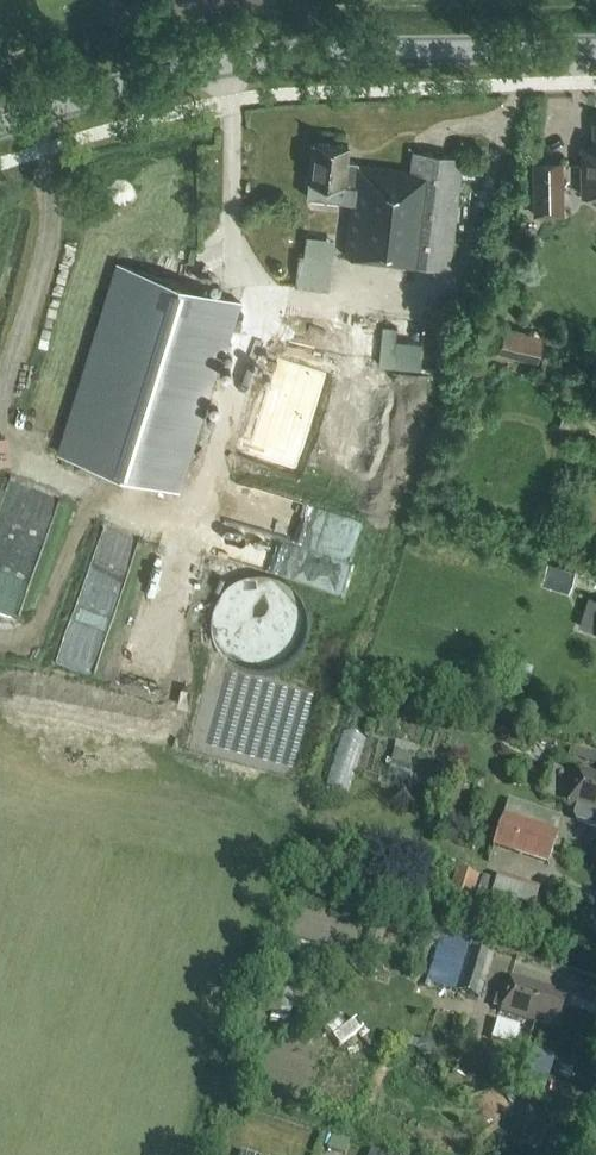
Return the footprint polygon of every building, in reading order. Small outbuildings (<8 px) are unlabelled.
[(593,121),(593,147),(581,147),(582,194),(595,194),(595,121),(593,121)] [(411,170),(347,163),(349,144),(313,139),(308,179),(309,179),(307,195),(352,200),(345,255),(450,267),(463,156),(413,150),(411,170)] [(534,215),(564,215),(564,161),(534,161),(534,215)] [(336,239),(306,235),(303,256),(333,260),(336,239)] [(62,452),(177,488),(219,352),(222,353),(238,300),(119,264),(62,452)] [(387,323),(386,362),(401,362),(401,323),(387,323)] [(536,362),(543,334),(505,326),(499,353),(536,362)] [(400,443),(403,412),(319,402),(315,434),(400,443)] [(575,571),(547,562),(541,583),(569,591),(575,571)] [(82,598),(62,656),(98,669),(119,611),(82,598)] [(344,728),(327,785),(353,793),(371,736),(344,728)] [(575,807),(572,817),(575,823),(595,830),(595,829),(595,776),(580,771),(569,805),(575,807)] [(553,819),(509,805),(504,817),(502,816),(492,845),(548,864),(557,833),(550,831),(553,819)] [(478,877),(456,870),(447,898),(469,905),(478,877)] [(539,889),(497,875),(488,903),(529,917),(539,889)] [(443,933),(440,944),(428,983),(479,999),(493,947),(443,933)] [(557,1023),(563,1000),(550,997),(552,990),(512,979),(503,1013),(533,1022),(534,1017),(557,1023)] [(517,1030),(494,1023),(488,1041),(511,1048),(517,1030)] [(550,1073),(554,1059),(526,1050),(519,1073),(506,1069),(503,1079),(526,1085),(534,1097),(537,1099),(542,1082),(544,1082),(543,1085),(553,1088),(550,1097),(565,1101),(571,1079),(550,1073)] [(329,1133),(324,1150),(340,1154),(344,1154),(349,1138),(329,1133)]
